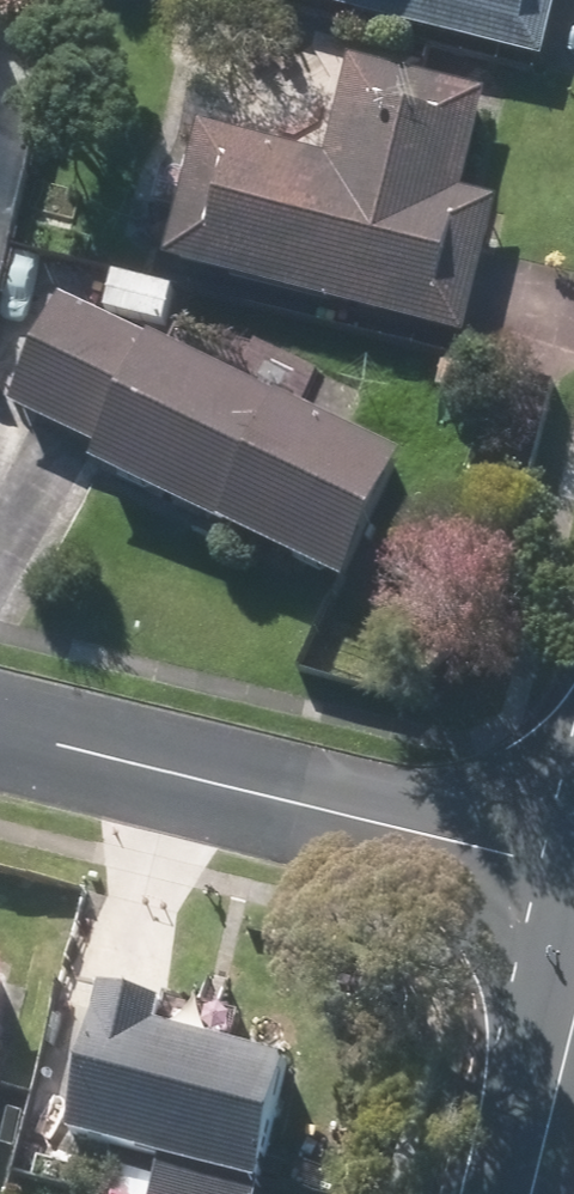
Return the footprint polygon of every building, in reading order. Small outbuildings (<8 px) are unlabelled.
[(302,48),(112,0),(97,0),(67,117),(271,169),(302,48)] [(550,0),(333,0),(537,51),(550,0)] [(573,168),(573,115),(383,66),(353,187),(556,238),(573,168)] [(237,312),(268,192),(64,140),(34,261),(237,312)] [(522,382),(553,262),(350,210),(319,330),(522,382)] [(233,341),(30,290),(0,406),(0,410),(203,462),(233,341)] [(488,531),(519,411),(315,359),(284,480),(488,531)] [(203,477),(0,426),(0,554),(172,598),(203,477)] [(458,668),(488,547),(285,495),(254,616),(458,668)] [(278,1077),(145,1048),(150,1025),(85,1011),(54,1153),(102,1164),(95,1193),(252,1193),(278,1077)]
